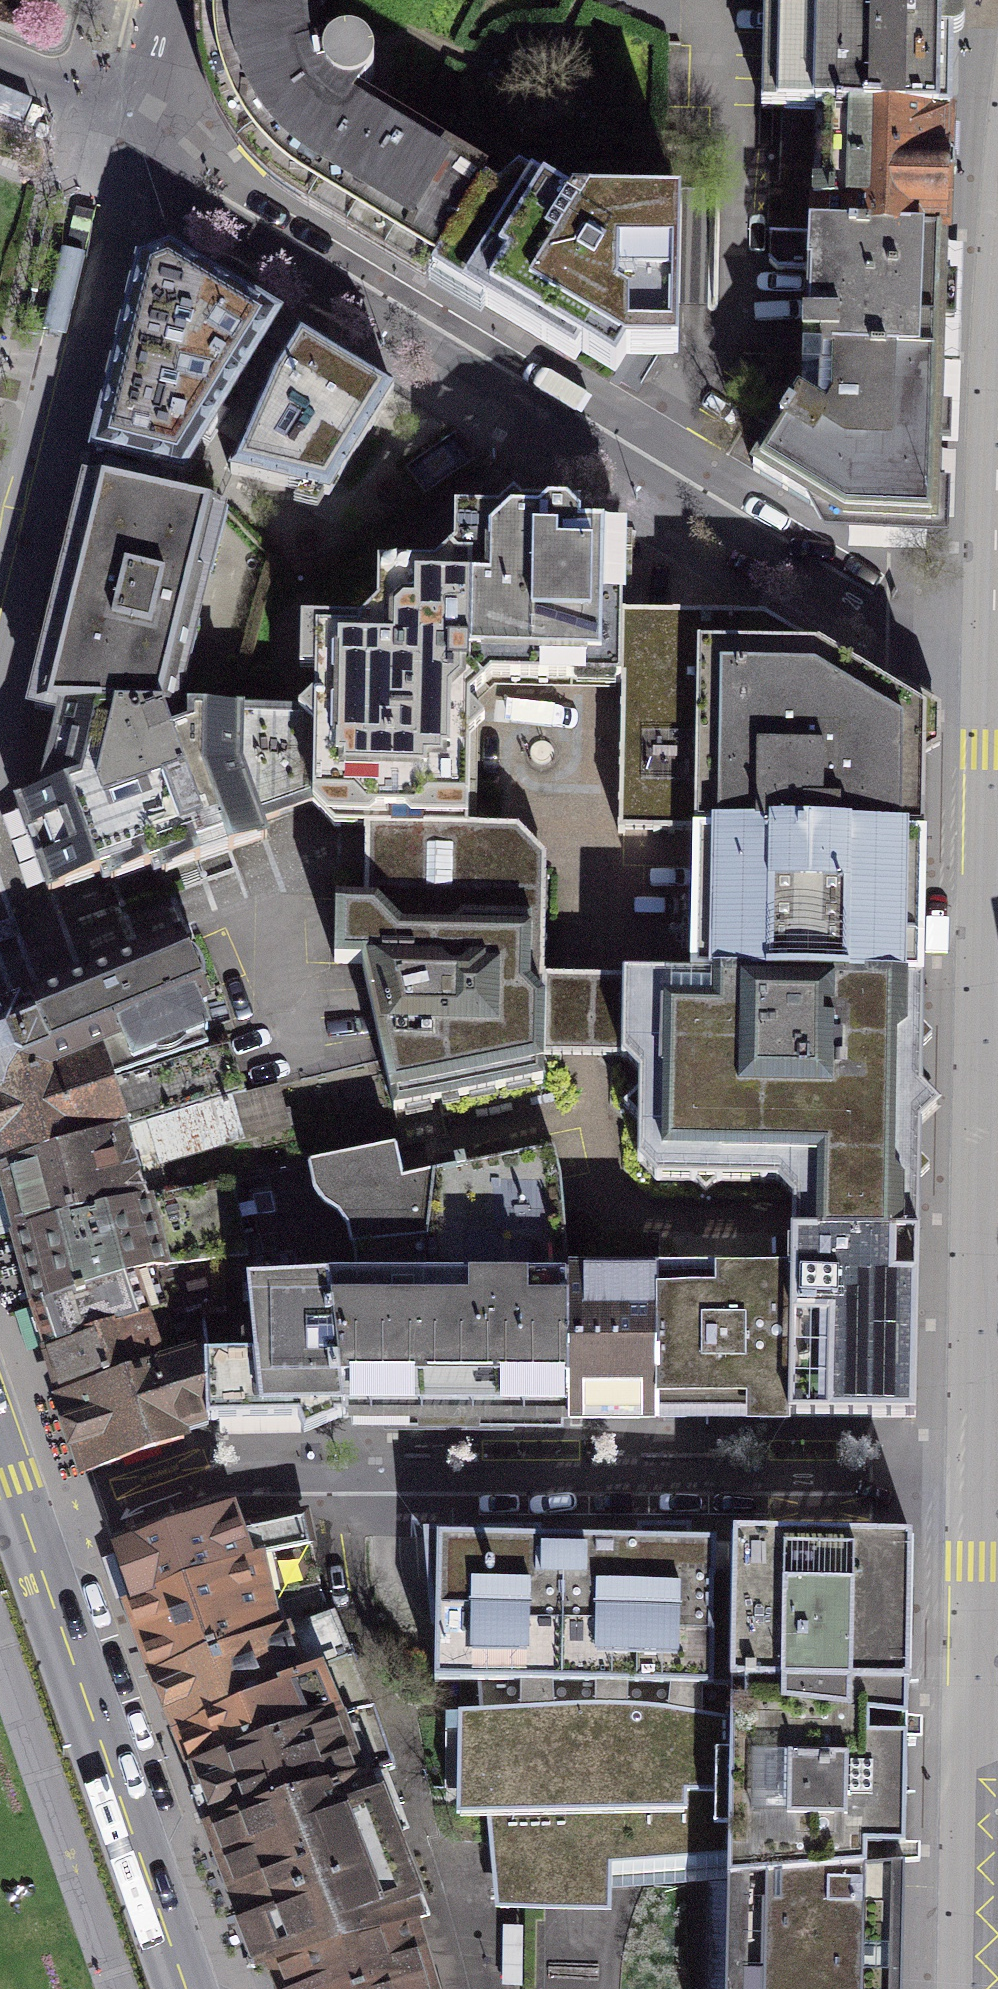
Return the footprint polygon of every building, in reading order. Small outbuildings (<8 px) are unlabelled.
[(206,37),(213,81),(225,113),(239,134),(264,172),(428,274),(482,189),(351,110),(361,97),(370,81),(372,68),(366,54),(355,48),(341,46),(323,51),(308,58),(301,37),(309,0),(206,0),(206,37)] [(956,0),(769,0),(765,108),(782,114),(949,119),(956,0)] [(949,119),(782,114),(787,196),(777,193),(777,235),(944,242),(949,119)] [(497,197),(482,189),(428,274),(608,380),(625,355),(674,356),(677,204),(567,206),(519,180),(497,197)] [(814,359),(939,358),(944,242),(777,235),(776,270),(811,273),(814,359)] [(147,254),(96,444),(180,471),(275,321),(206,274),(147,254)] [(327,497),(390,391),(304,340),(272,385),(234,474),(327,497)] [(939,358),(814,359),(791,400),(761,466),(847,526),(935,527),(939,358)] [(224,510),(92,483),(35,708),(62,712),(176,710),(224,510)] [(316,623),(315,716),(316,806),(331,829),(365,830),(470,830),(468,704),(485,684),(621,683),(623,615),(624,535),(583,531),(583,520),(561,502),(504,501),(495,512),(459,513),(457,549),(440,568),(394,567),(394,602),(360,625),(316,623)] [(658,616),(623,615),(621,683),(621,707),(621,835),(696,833),(925,836),(928,769),(928,713),(762,615),(658,616)] [(315,716),(176,710),(62,712),(42,793),(13,804),(51,892),(104,874),(109,884),(153,867),(156,878),(265,841),(264,823),(316,806),(315,716)] [(546,978),(543,875),(542,850),(525,829),(470,830),(365,830),(364,873),(364,903),(335,903),(335,963),(369,964),(397,1111),(544,1080),(546,1058),(546,978)] [(925,836),(696,833),(695,841),(695,849),(696,981),(921,983),(923,850),(925,836)] [(94,1052),(104,1045),(114,1074),(207,1044),(195,1005),(204,1004),(200,963),(187,958),(175,938),(0,1011),(0,1093),(94,1052)] [(921,983),(696,981),(576,979),(546,978),(546,1058),(574,1060),(621,1061),(641,1079),(639,1092),(619,1104),(644,1131),(640,1167),(658,1184),(780,1180),(796,1205),(794,1238),(837,1236),(914,1239),(915,1206),(921,983)] [(4,1176),(123,1134),(94,1052),(0,1093),(0,1162),(4,1176)] [(133,1081),(147,1126),(159,1163),(241,1138),(215,1055),(133,1081)] [(4,1176),(19,1235),(169,1195),(159,1163),(147,1126),(123,1134),(4,1176)] [(569,1418),(568,1277),(555,1150),(402,1175),(393,1143),(308,1158),(314,1190),(337,1208),(346,1227),(358,1285),(343,1285),(246,1284),(251,1330),(241,1339),(243,1358),(204,1359),(204,1414),(207,1424),(356,1421),(569,1418)] [(246,1256),(230,1182),(169,1195),(19,1235),(33,1303),(150,1270),(221,1259),(246,1256)] [(837,1236),(794,1238),(797,1286),(793,1417),(910,1418),(914,1239),(837,1236)] [(164,1326),(221,1310),(221,1259),(150,1270),(164,1326)] [(51,1360),(164,1326),(150,1270),(33,1303),(51,1360)] [(569,1418),(661,1416),(660,1282),(568,1277),(569,1418)] [(660,1282),(661,1416),(793,1417),(797,1286),(660,1282)] [(64,1401),(176,1367),(164,1326),(51,1360),(64,1401)] [(204,1414),(204,1359),(176,1367),(64,1401),(90,1470),(198,1434),(204,1414)] [(114,1549),(134,1601),(242,1559),(310,1548),(303,1521),(239,1532),(230,1508),(114,1549)] [(484,1684),(733,1686),(734,1541),(427,1534),(434,1623),(439,1685),(484,1684)] [(733,1686),(910,1684),(915,1542),(734,1541),(733,1686)] [(242,1559),(134,1601),(160,1680),(277,1637),(267,1590),(316,1580),(310,1548),(242,1559)] [(295,1643),(290,1632),(277,1637),(160,1680),(181,1732),(243,1705),(248,1720),(312,1693),(305,1677),(356,1657),(341,1624),(295,1643)] [(181,1732),(196,1775),(374,1708),(356,1657),(305,1677),(312,1693),(248,1720),(243,1705),(181,1732)] [(493,1870),(728,1851),(733,1686),(484,1684),(484,1713),(459,1713),(458,1816),(493,1820),(493,1870)] [(728,1851),(730,1883),(908,1871),(910,1684),(733,1686),(728,1851)] [(196,1775),(215,1825),(357,1783),(351,1765),(386,1748),(374,1708),(196,1775)] [(215,1825),(273,1971),(416,1925),(428,1911),(377,1776),(357,1783),(215,1825)] [(908,1871),(730,1883),(708,1885),(709,1988),(905,1988),(908,1871)] [(279,1988),(433,1988),(416,1925),(273,1971),(279,1988)]
